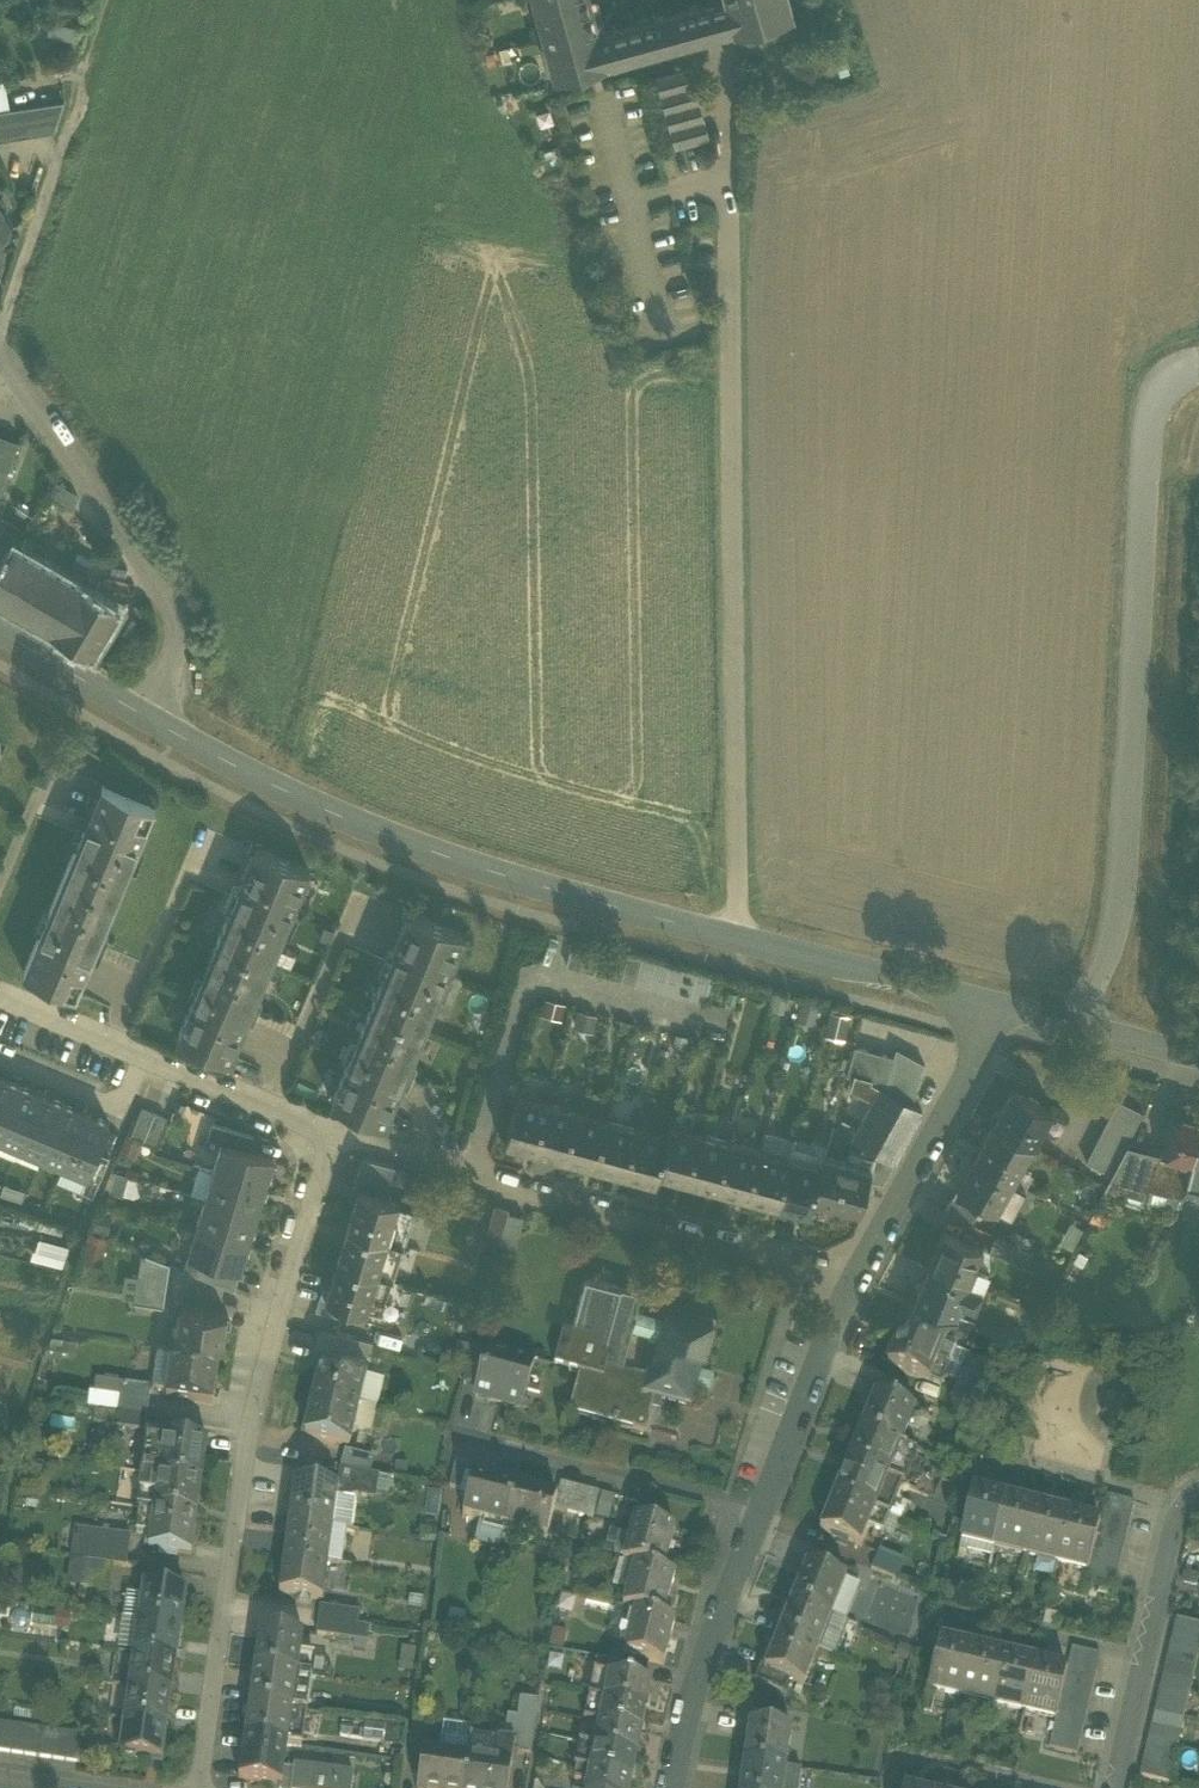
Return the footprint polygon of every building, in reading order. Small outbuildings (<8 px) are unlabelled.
[(608,64),(599,32),(591,0),(534,0),(556,78),(608,64)] [(704,4),(713,36),(736,30),(728,0),(720,0),(704,4)] [(790,0),(728,0),(736,30),(794,15),(790,0)] [(608,64),(713,36),(704,4),(599,32),(608,64)] [(47,32),(61,35),(64,23),(49,20),(47,32)] [(78,26),(64,23),(61,35),(76,38),(78,26)] [(656,77),(671,130),(705,120),(691,67),(656,77)] [(10,109),(5,80),(0,81),(0,111),(10,109)] [(54,130),(64,100),(10,109),(0,111),(0,139),(54,130)] [(710,138),(705,120),(671,130),(676,148),(710,138)] [(8,231),(11,220),(0,203),(0,235),(8,231)] [(19,440),(0,433),(0,491),(19,440)] [(92,654),(121,605),(91,588),(96,580),(86,574),(70,564),(65,572),(15,543),(10,552),(0,568),(0,599),(92,654)] [(10,552),(0,546),(0,568),(10,552)] [(70,564),(86,574),(95,560),(78,550),(70,564)] [(88,742),(99,748),(101,743),(91,738),(88,742)] [(24,972),(77,994),(156,806),(103,783),(24,972)] [(178,1036),(231,1058),(310,870),(257,848),(178,1036)] [(333,1101),(386,1123),(464,935),(411,913),(333,1101)] [(566,965),(579,968),(586,942),(573,939),(566,965)] [(600,946),(586,942),(579,968),(593,972),(600,946)] [(614,950),(600,946),(593,972),(607,976),(614,950)] [(628,953),(614,950),(607,976),(621,979),(628,953)] [(642,957),(628,953),(621,979),(635,983),(642,957)] [(656,961),(642,957),(635,983),(635,984),(648,988),(656,961)] [(669,965),(656,961),(648,988),(662,991),(669,965)] [(683,968),(669,965),(662,991),(676,995),(683,968)] [(697,972),(683,968),(676,995),(690,999),(697,972)] [(710,975),(697,972),(690,999),(703,1002),(710,975)] [(546,999),(544,1000),(540,1015),(561,1020),(565,1004),(546,999)] [(819,1005),(801,1000),(796,1020),(814,1024),(819,1005)] [(598,1015),(577,1008),(572,1025),(593,1032),(598,1015)] [(851,1015),(831,1010),(824,1035),(844,1040),(851,1015)] [(870,1081),(884,1089),(894,1056),(855,1045),(847,1074),(854,1076),(855,1073),(872,1078),(870,1081)] [(894,1056),(884,1089),(910,1103),(917,1091),(914,1089),(921,1077),(918,1075),(925,1063),(896,1047),(894,1056)] [(922,1110),(910,1103),(884,1089),(870,1081),(872,1078),(855,1073),(854,1076),(851,1087),(877,1101),(856,1138),(864,1142),(859,1151),(850,1148),(847,1159),(871,1166),(871,1167),(883,1171),(917,1109),(921,1111),(922,1110)] [(20,1084),(0,1075),(0,1132),(20,1084)] [(20,1144),(42,1093),(20,1084),(0,1132),(0,1136),(20,1144)] [(1012,1087),(993,1122),(1033,1144),(1052,1109),(1012,1087)] [(20,1144),(43,1154),(64,1102),(42,1093),(20,1144)] [(505,1142),(536,1150),(549,1101),(518,1093),(505,1142)] [(1085,1160),(1111,1174),(1143,1113),(1118,1099),(1085,1160)] [(536,1150),(566,1158),(579,1109),(549,1101),(536,1150)] [(43,1154),(64,1163),(86,1111),(64,1102),(43,1154)] [(142,1138),(144,1139),(155,1113),(142,1107),(131,1134),(142,1138)] [(566,1158),(596,1166),(609,1117),(579,1109),(566,1158)] [(109,1121),(86,1111),(64,1163),(88,1172),(97,1150),(109,1121)] [(1161,1153),(1161,1154),(1192,1162),(1198,1134),(1198,1119),(1172,1111),(1161,1153)] [(144,1139),(157,1144),(168,1118),(155,1113),(144,1139)] [(596,1166),(626,1174),(639,1125),(609,1117),(596,1166)] [(222,1140),(249,1148),(253,1135),(212,1122),(208,1136),(222,1140)] [(1014,1179),(1033,1144),(993,1122),(974,1157),(1014,1179)] [(658,1172),(688,1181),(701,1132),(672,1124),(669,1133),(658,1172)] [(656,1182),(658,1172),(669,1133),(639,1125),(626,1174),(656,1182)] [(766,1130),(761,1148),(791,1156),(794,1145),(796,1138),(766,1130)] [(131,1134),(128,1132),(119,1153),(134,1158),(142,1138),(131,1134)] [(688,1181),(718,1189),(731,1140),(701,1132),(688,1181)] [(1192,1162),(1185,1187),(1198,1191),(1198,1134),(1192,1162)] [(15,1157),(20,1144),(0,1136),(0,1150),(15,1157)] [(222,1140),(213,1169),(266,1184),(274,1156),(249,1148),(222,1140)] [(718,1189),(748,1197),(761,1148),(731,1140),(718,1189)] [(794,1145),(791,1156),(823,1164),(826,1153),(828,1145),(817,1142),(815,1150),(794,1145)] [(20,1144),(15,1157),(38,1166),(43,1154),(20,1144)] [(1114,1169),(1132,1174),(1139,1147),(1127,1144),(1114,1169)] [(1153,1151),(1139,1147),(1132,1174),(1146,1178),(1153,1151)] [(748,1197),(778,1205),(791,1156),(761,1148),(748,1197)] [(110,1156),(97,1150),(88,1172),(80,1190),(93,1195),(110,1156)] [(1185,1187),(1192,1162),(1161,1154),(1161,1153),(1153,1151),(1146,1178),(1145,1184),(1183,1194),(1185,1187)] [(860,1210),(871,1167),(871,1166),(847,1159),(826,1153),(823,1164),(814,1197),(860,1210)] [(363,1156),(358,1174),(383,1181),(384,1177),(391,1179),(395,1166),(363,1156)] [(810,1213),(814,1197),(823,1164),(791,1156),(778,1205),(810,1213)] [(957,1188),(997,1210),(1005,1194),(1014,1179),(974,1157),(957,1188)] [(88,1172),(64,1163),(57,1180),(80,1190),(88,1172)] [(191,1192),(205,1196),(213,1169),(199,1164),(191,1192)] [(414,1208),(417,1209),(429,1172),(412,1168),(401,1204),(414,1208)] [(129,1173),(115,1169),(108,1191),(122,1195),(123,1193),(129,1175),(129,1173)] [(213,1169),(205,1196),(257,1212),(266,1184),(213,1169)] [(379,1194),(383,1181),(358,1174),(354,1186),(358,1188),(379,1194)] [(1130,1180),(1145,1184),(1146,1178),(1132,1174),(1130,1180)] [(139,1179),(129,1175),(123,1193),(134,1196),(139,1179)] [(1014,1179),(1005,1194),(1016,1199),(1024,1184),(1014,1179)] [(4,1183),(0,1192),(0,1193),(22,1200),(26,1190),(4,1183)] [(347,1225),(388,1238),(399,1203),(400,1200),(379,1194),(358,1188),(347,1225)] [(1008,1215),(1016,1199),(1005,1194),(997,1210),(1008,1215)] [(205,1196),(196,1224),(249,1240),(257,1212),(205,1196)] [(945,1210),(971,1222),(978,1208),(951,1196),(945,1210)] [(401,1204),(399,1203),(388,1238),(404,1242),(414,1208),(401,1204)] [(490,1230),(502,1234),(507,1212),(509,1207),(495,1204),(488,1230),(490,1230)] [(113,1214),(97,1210),(92,1231),(108,1234),(113,1214)] [(524,1216),(507,1212),(502,1234),(498,1248),(515,1252),(524,1216)] [(240,1268),(249,1240),(196,1224),(188,1253),(198,1256),(238,1268),(240,1268)] [(337,1260),(378,1272),(388,1238),(347,1225),(337,1260)] [(928,1265),(967,1281),(975,1262),(982,1245),(943,1229),(928,1265)] [(486,1244),(498,1248),(502,1234),(490,1230),(486,1244)] [(989,1250),(1019,1264),(1027,1249),(996,1234),(989,1250)] [(36,1249),(33,1249),(30,1259),(64,1267),(70,1245),(39,1237),(36,1249)] [(404,1242),(388,1238),(378,1272),(391,1276),(393,1277),(404,1242)] [(106,1244),(90,1240),(85,1261),(101,1265),(106,1244)] [(135,1302),(163,1306),(169,1262),(142,1251),(139,1275),(135,1298),(135,1302)] [(193,1272),(232,1288),(238,1268),(198,1256),(193,1272)] [(368,1305),(378,1272),(337,1260),(326,1296),(325,1297),(346,1303),(367,1309),(368,1305)] [(990,1268),(975,1262),(967,1281),(982,1287),(990,1268)] [(960,1299),(967,1281),(928,1265),(915,1298),(955,1313),(960,1299)] [(378,1272),(368,1305),(381,1309),(391,1276),(378,1272)] [(135,1298),(139,1275),(125,1273),(122,1296),(135,1298)] [(569,1414),(646,1435),(653,1411),(652,1411),(655,1400),(644,1397),(649,1379),(635,1376),(620,1372),(632,1328),(637,1308),(630,1306),(634,1291),(622,1287),(586,1278),(570,1334),(564,1333),(554,1368),(579,1375),(569,1414)] [(960,1299),(975,1305),(982,1287),(967,1281),(960,1299)] [(622,1286),(622,1287),(634,1291),(630,1306),(637,1308),(637,1307),(642,1291),(622,1286)] [(317,1308),(342,1316),(346,1303),(325,1297),(326,1296),(321,1294),(317,1308)] [(957,1314),(955,1313),(915,1298),(903,1330),(944,1346),(945,1346),(957,1314)] [(174,1345),(172,1353),(220,1360),(227,1312),(179,1305),(174,1345)] [(663,1402),(690,1409),(695,1393),(708,1397),(713,1379),(700,1375),(714,1321),(667,1309),(666,1316),(644,1310),(644,1309),(637,1307),(637,1308),(632,1328),(639,1329),(660,1334),(649,1379),(644,1397),(655,1400),(663,1402)] [(318,1344),(352,1352),(356,1337),(322,1329),(318,1344)] [(889,1368),(927,1383),(935,1363),(937,1364),(938,1362),(942,1352),(944,1346),(903,1330),(898,1340),(899,1341),(889,1368)] [(78,1339),(61,1336),(58,1358),(75,1361),(78,1339)] [(152,1389),(167,1391),(172,1353),(174,1345),(159,1343),(152,1389)] [(946,1378),(959,1383),(970,1356),(945,1346),(944,1346),(942,1352),(955,1356),(951,1367),(946,1378)] [(464,1385),(478,1389),(488,1351),(473,1347),(464,1385)] [(476,1398),(522,1410),(534,1364),(488,1351),(478,1389),(476,1398)] [(316,1395),(359,1406),(365,1379),(369,1362),(326,1352),(316,1395)] [(213,1407),(220,1360),(172,1353),(167,1391),(165,1400),(213,1407)] [(951,1403),(976,1413),(999,1368),(970,1356),(959,1383),(951,1403)] [(951,1367),(938,1362),(937,1364),(935,1363),(927,1383),(942,1389),(946,1378),(951,1367)] [(381,1382),(365,1379),(359,1406),(374,1409),(381,1382)] [(122,1385),(95,1381),(93,1395),(120,1399),(122,1385)] [(875,1396),(895,1404),(900,1393),(875,1383),(870,1395),(875,1397),(875,1396)] [(120,1399),(118,1413),(147,1418),(151,1389),(122,1385),(120,1399)] [(87,1409),(118,1413),(120,1399),(93,1395),(89,1394),(87,1409)] [(352,1432),(359,1406),(316,1395),(306,1438),(349,1448),(352,1432)] [(875,1397),(861,1430),(901,1446),(908,1430),(915,1412),(895,1404),(875,1396),(875,1397)] [(660,1413),(663,1402),(655,1400),(652,1411),(653,1411),(660,1413)] [(359,1406),(352,1432),(368,1436),(374,1409),(359,1406)] [(926,1417),(915,1412),(908,1430),(919,1434),(926,1417)] [(145,1433),(147,1418),(118,1413),(116,1429),(145,1433)] [(848,1463),(888,1479),(901,1446),(861,1430),(848,1463)] [(143,1475),(159,1477),(165,1438),(148,1436),(143,1475)] [(207,1444),(165,1438),(159,1477),(201,1483),(207,1444)] [(109,1448),(90,1446),(88,1464),(107,1466),(109,1448)] [(917,1452),(901,1446),(888,1479),(904,1485),(917,1452)] [(345,1453),(342,1470),(369,1475),(373,1459),(345,1453)] [(45,1464),(27,1463),(26,1479),(44,1480),(45,1464)] [(462,1491),(463,1491),(466,1476),(469,1466),(456,1463),(450,1488),(462,1491)] [(835,1496),(875,1512),(888,1479),(848,1463),(835,1496)] [(377,1477),(369,1475),(342,1470),(338,1488),(375,1495),(377,1477)] [(138,1510),(140,1511),(154,1513),(196,1519),(201,1483),(159,1477),(143,1475),(138,1510)] [(463,1491),(462,1491),(460,1497),(468,1499),(473,1478),(466,1476),(463,1491)] [(392,1480),(377,1477),(375,1495),(389,1497),(392,1480)] [(480,1523),(505,1529),(515,1488),(473,1478),(468,1499),(463,1519),(480,1523)] [(904,1485),(888,1479),(875,1512),(891,1518),(904,1485)] [(290,1522),(333,1528),(336,1500),(338,1490),(295,1484),(290,1522)] [(555,1510),(579,1516),(585,1491),(561,1485),(557,1499),(555,1510)] [(557,1499),(515,1488),(505,1529),(547,1540),(555,1510),(557,1499)] [(441,1491),(424,1489),(420,1514),(437,1517),(441,1491)] [(600,1494),(585,1491),(579,1516),(593,1520),(600,1494)] [(961,1542),(993,1550),(1004,1504),(1005,1501),(987,1497),(986,1500),(974,1497),(975,1494),(973,1493),(961,1542)] [(600,1494),(593,1520),(609,1524),(615,1498),(600,1494)] [(868,1529),(875,1512),(835,1496),(821,1532),(861,1548),(868,1529)] [(1107,1497),(1104,1512),(1131,1518),(1134,1503),(1107,1497)] [(355,1502),(336,1500),(333,1528),(346,1530),(352,1531),(355,1502)] [(993,1550),(1025,1558),(1036,1512),(1037,1509),(1018,1504),(1018,1508),(1004,1504),(993,1550)] [(136,1535),(151,1537),(154,1513),(140,1511),(136,1535)] [(883,1535),(891,1518),(875,1512),(868,1529),(883,1535)] [(1025,1558),(1056,1566),(1067,1520),(1068,1516),(1050,1512),(1049,1515),(1036,1512),(1025,1558)] [(1100,1524),(1100,1526),(1127,1532),(1131,1518),(1104,1512),(1100,1524)] [(196,1519),(154,1513),(151,1537),(149,1552),(191,1557),(196,1519)] [(1080,1523),(1067,1520),(1056,1566),(1088,1573),(1090,1567),(1093,1553),(1097,1539),(1100,1526),(1100,1524),(1081,1520),(1080,1523)] [(623,1563),(634,1566),(664,1574),(675,1532),(635,1521),(630,1539),(623,1563)] [(290,1522),(285,1558),(328,1564),(333,1528),(290,1522)] [(437,1524),(420,1522),(419,1537),(435,1539),(437,1524)] [(479,1547),(499,1551),(505,1529),(480,1523),(476,1540),(479,1547)] [(1100,1526),(1097,1539),(1124,1546),(1127,1532),(1100,1526)] [(333,1528),(328,1564),(341,1566),(346,1530),(333,1528)] [(72,1559),(84,1561),(88,1531),(77,1530),(72,1559)] [(88,1531),(84,1561),(112,1564),(126,1567),(130,1537),(88,1531)] [(619,1562),(623,1563),(630,1539),(610,1533),(603,1558),(619,1562)] [(1097,1539),(1093,1553),(1120,1560),(1124,1546),(1097,1539)] [(993,1550),(961,1542),(959,1552),(991,1560),(993,1550)] [(872,1569),(896,1579),(903,1560),(879,1550),(872,1569)] [(807,1565),(827,1573),(832,1561),(807,1551),(802,1564),(806,1566),(807,1565)] [(1093,1553),(1090,1567),(1117,1574),(1120,1560),(1093,1553)] [(322,1603),(328,1564),(285,1558),(279,1597),(322,1603)] [(108,1592),(112,1564),(84,1561),(80,1588),(108,1592)] [(634,1566),(623,1563),(619,1562),(611,1591),(627,1595),(634,1566)] [(806,1566),(792,1602),(832,1618),(841,1595),(847,1581),(827,1573),(807,1565),(806,1566)] [(623,1609),(634,1612),(664,1620),(675,1577),(664,1574),(634,1566),(627,1595),(623,1609)] [(1113,1589),(1117,1574),(1090,1567),(1088,1573),(1086,1582),(1088,1583),(1113,1589)] [(841,1595),(855,1600),(861,1586),(847,1581),(841,1595)] [(142,1597),(139,1622),(182,1628),(186,1595),(143,1589),(142,1597)] [(139,1622),(142,1597),(127,1594),(123,1620),(139,1622)] [(832,1618),(846,1624),(855,1600),(841,1595),(832,1618)] [(819,1651),(832,1618),(792,1602),(779,1635),(819,1651)] [(320,1607),(318,1620),(358,1626),(360,1612),(320,1607)] [(634,1612),(623,1609),(616,1607),(610,1629),(628,1634),(634,1612)] [(450,1610),(447,1623),(463,1627),(466,1614),(450,1610)] [(71,1614),(55,1612),(53,1629),(69,1632),(71,1614)] [(675,1623),(664,1620),(634,1612),(628,1634),(623,1655),(664,1666),(675,1623)] [(846,1624),(832,1618),(819,1651),(835,1657),(848,1624),(846,1624)] [(117,1653),(134,1655),(139,1622),(123,1620),(122,1620),(117,1653)] [(356,1641),(358,1626),(318,1620),(316,1635),(335,1638),(356,1641)] [(1176,1626),(1198,1631),(1198,1625),(1178,1620),(1176,1626)] [(139,1622),(134,1655),(177,1661),(182,1628),(139,1622)] [(358,1626),(356,1641),(369,1643),(371,1628),(358,1626)] [(1176,1626),(1173,1639),(1198,1645),(1198,1631),(1176,1626)] [(552,1630),(549,1647),(564,1650),(567,1633),(552,1630)] [(255,1670),(298,1675),(300,1657),(303,1637),(261,1631),(255,1670)] [(804,1688),(819,1651),(779,1635),(765,1670),(764,1671),(785,1680),(804,1688)] [(356,1641),(335,1638),(332,1655),(353,1658),(354,1651),(367,1653),(369,1643),(356,1641)] [(1198,1653),(1198,1645),(1173,1639),(1170,1651),(1198,1658),(1198,1653)] [(929,1692),(961,1699),(971,1653),(972,1650),(954,1646),(953,1649),(941,1647),(942,1643),(940,1643),(929,1692)] [(416,1650),(402,1649),(400,1672),(414,1673),(416,1650)] [(1073,1649),(1069,1664),(1097,1670),(1100,1655),(1073,1649)] [(1195,1670),(1198,1658),(1170,1651),(1167,1664),(1195,1670)] [(961,1699),(992,1707),(1003,1661),(1003,1657),(985,1653),(984,1656),(971,1653),(961,1699)] [(134,1655),(130,1689),(172,1694),(177,1661),(134,1655)] [(314,1659),(300,1657),(298,1675),(312,1678),(314,1659)] [(647,1670),(621,1664),(597,1660),(594,1673),(609,1677),(618,1678),(645,1684),(647,1670)] [(992,1707),(1024,1714),(1034,1668),(1035,1664),(1017,1660),(1016,1664),(1003,1661),(992,1707)] [(1067,1672),(1066,1678),(1094,1684),(1097,1670),(1069,1664),(1067,1672)] [(1192,1683),(1195,1670),(1167,1664),(1164,1677),(1192,1683)] [(1048,1671),(1034,1668),(1024,1714),(1056,1721),(1056,1720),(1059,1706),(1063,1692),(1066,1678),(1067,1672),(1048,1667),(1048,1671)] [(755,1682),(780,1692),(785,1680),(764,1671),(765,1670),(760,1668),(755,1682)] [(250,1705),(293,1711),(298,1675),(255,1670),(250,1705)] [(589,1698),(604,1701),(609,1677),(594,1673),(589,1698)] [(312,1678),(298,1675),(293,1711),(307,1713),(312,1678)] [(618,1678),(609,1677),(604,1701),(645,1710),(650,1685),(645,1684),(618,1678)] [(1189,1696),(1192,1683),(1164,1677),(1162,1689),(1189,1696)] [(1066,1678),(1063,1692),(1090,1698),(1094,1684),(1066,1678)] [(130,1689),(125,1721),(168,1727),(172,1694),(130,1689)] [(1186,1708),(1189,1696),(1162,1689),(1159,1702),(1186,1708)] [(1063,1692),(1059,1706),(1087,1713),(1090,1698),(1063,1692)] [(584,1721),(600,1725),(604,1701),(589,1698),(584,1721)] [(516,1719),(535,1721),(537,1701),(519,1699),(516,1717),(516,1719)] [(645,1710),(604,1701),(600,1725),(641,1733),(645,1710)] [(1184,1721),(1186,1708),(1159,1702),(1156,1714),(1184,1721)] [(245,1740),(287,1746),(288,1740),(293,1711),(250,1705),(245,1740)] [(1059,1706),(1056,1720),(1084,1727),(1087,1713),(1059,1706)] [(293,1711),(288,1740),(302,1742),(307,1713),(293,1711)] [(749,1726),(771,1728),(772,1715),(746,1712),(744,1726),(749,1727),(749,1726)] [(1181,1733),(1184,1721),(1156,1714),(1153,1727),(1181,1733)] [(410,1744),(426,1746),(430,1718),(414,1716),(410,1744)] [(507,1716),(503,1744),(513,1745),(516,1719),(516,1717),(507,1716)] [(513,1754),(530,1757),(533,1735),(535,1721),(516,1719),(513,1745),(511,1754),(513,1754)] [(1056,1721),(1053,1734),(1081,1741),(1084,1727),(1056,1720),(1056,1721)] [(163,1762),(168,1727),(125,1721),(122,1742),(120,1756),(163,1762)] [(365,1724),(341,1721),(339,1738),(363,1741),(365,1724)] [(438,1758),(468,1762),(471,1739),(472,1728),(442,1723),(438,1758)] [(365,1724),(363,1741),(383,1744),(386,1727),(365,1724)] [(600,1725),(595,1748),(636,1756),(641,1733),(600,1725)] [(11,1755),(15,1728),(2,1726),(0,1738),(0,1753),(11,1755)] [(749,1727),(744,1764),(786,1770),(792,1731),(771,1728),(749,1726),(749,1727)] [(386,1727),(383,1744),(383,1746),(403,1749),(405,1729),(386,1727)] [(1178,1746),(1181,1733),(1153,1727),(1150,1739),(1178,1746)] [(11,1755),(24,1757),(28,1730),(15,1728),(11,1755)] [(38,1759),(42,1732),(28,1730),(24,1757),(38,1758),(38,1759)] [(39,1759),(52,1761),(56,1733),(42,1732),(38,1759),(39,1759)] [(52,1761),(65,1762),(69,1735),(56,1733),(52,1761)] [(1077,1755),(1081,1741),(1053,1734),(1050,1749),(1077,1755)] [(84,1737),(69,1735),(65,1762),(79,1764),(79,1765),(80,1765),(84,1737)] [(471,1739),(468,1762),(510,1768),(511,1768),(513,1754),(511,1754),(513,1745),(503,1744),(471,1739)] [(1175,1759),(1178,1746),(1150,1739),(1147,1752),(1175,1759)] [(282,1786),(287,1746),(245,1740),(239,1780),(282,1786)] [(577,1769),(590,1771),(595,1748),(579,1745),(574,1768),(577,1769)] [(636,1756),(595,1748),(590,1771),(631,1780),(636,1756)] [(1172,1771),(1175,1759),(1147,1752),(1144,1765),(1172,1771)] [(468,1762),(438,1758),(423,1756),(419,1787),(464,1787),(468,1762)] [(468,1762),(464,1787),(508,1787),(510,1768),(468,1762)] [(786,1770),(744,1764),(740,1787),(784,1787),(786,1770)] [(1169,1784),(1172,1771),(1144,1765),(1141,1778),(1169,1784)] [(353,1777),(294,1769),(292,1787),(352,1787),(353,1777)] [(575,1782),(587,1784),(590,1771),(577,1769),(575,1782)] [(786,1770),(784,1787),(800,1787),(802,1772),(786,1770)] [(587,1787),(630,1787),(631,1780),(590,1771),(587,1784),(587,1787)]
